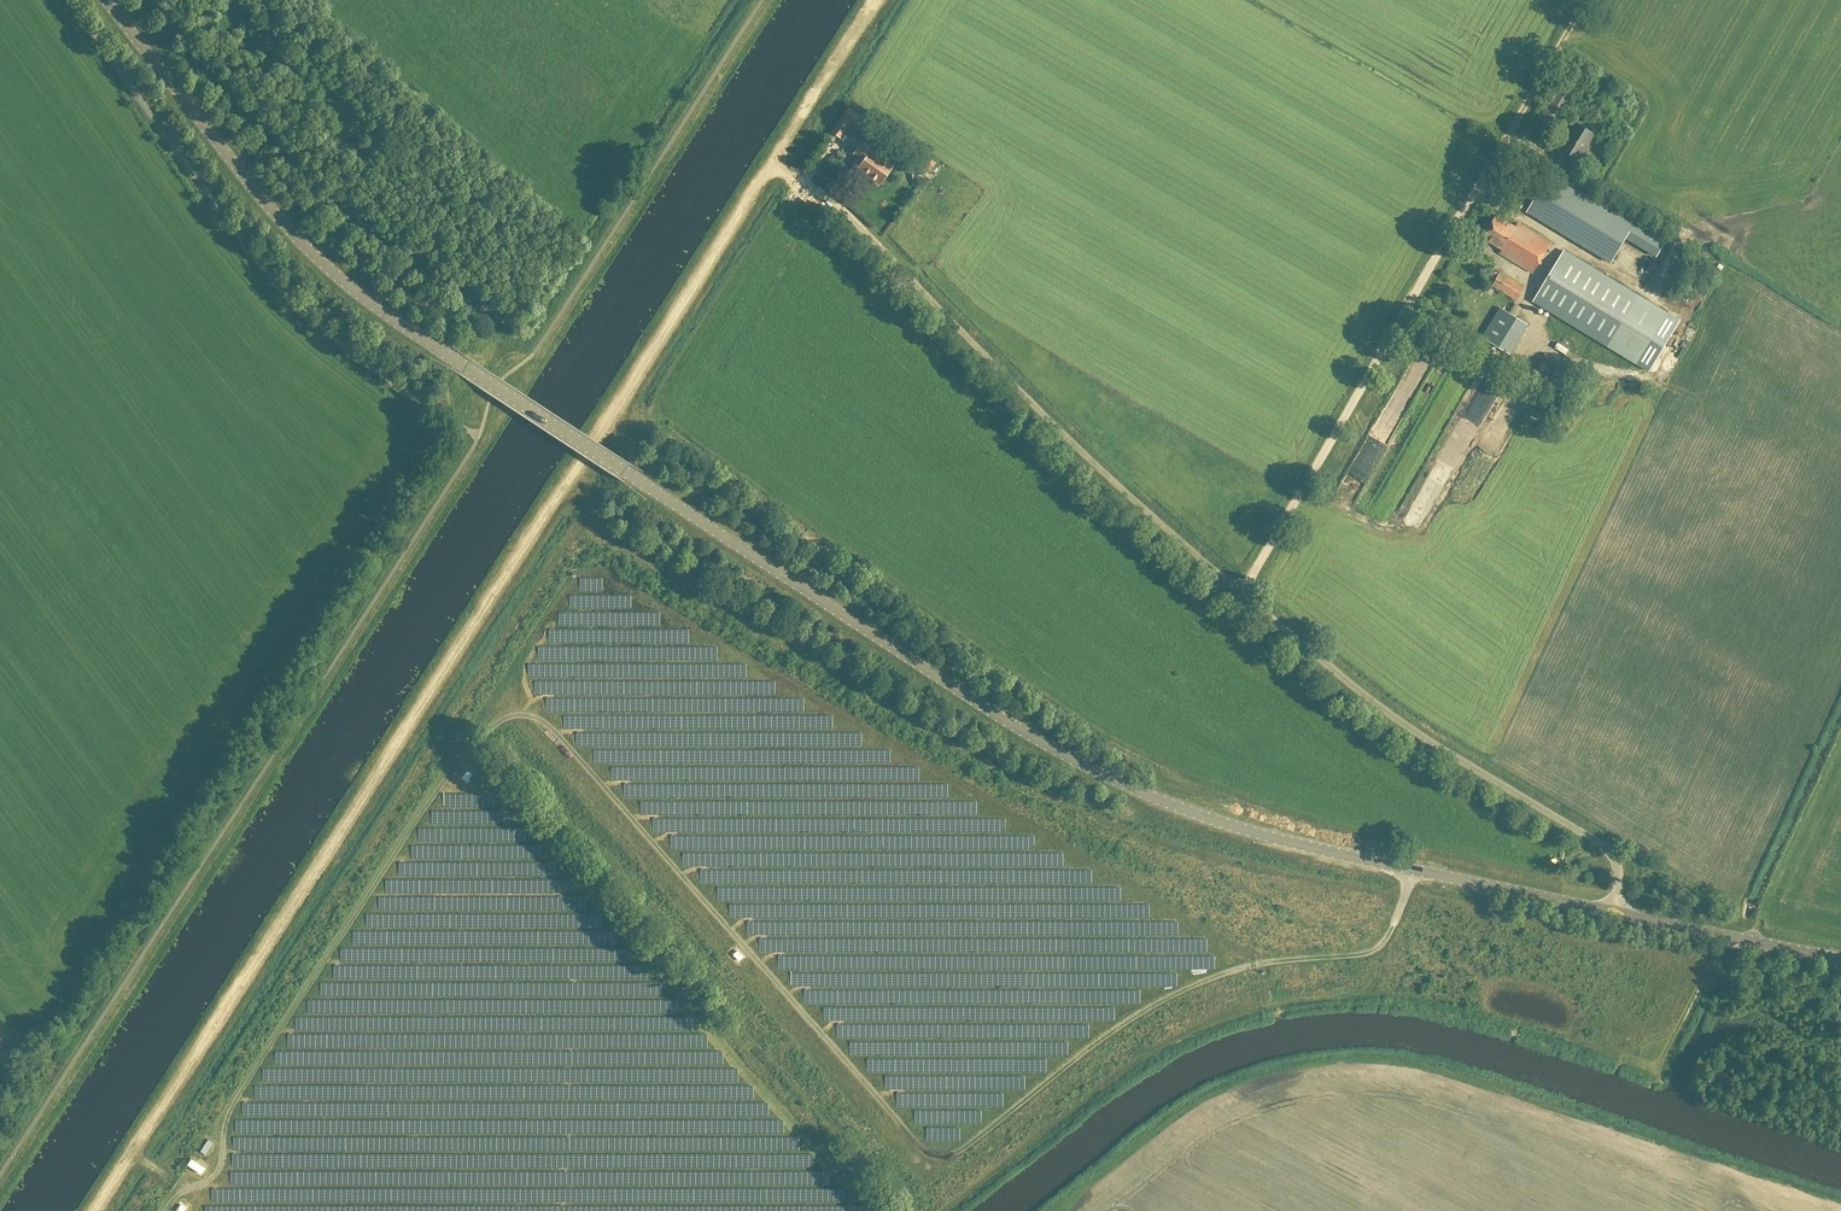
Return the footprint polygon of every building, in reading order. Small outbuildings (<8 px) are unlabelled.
[(1555,130),(1584,78),(1569,70),(1541,121),(1555,130)] [(861,127),(865,121),(846,110),(834,128),(841,132),(848,120),(861,127)] [(1578,160),(1594,135),(1577,124),(1561,150),(1578,160)] [(879,186),(891,168),(860,145),(852,156),(862,162),(857,170),(863,175),(864,174),(867,176),(866,177),(879,186)] [(924,157),(920,164),(931,171),(935,164),(924,157)] [(1610,262),(1633,224),(1550,174),(1527,212),(1610,262)] [(1533,273),(1551,243),(1517,223),(1515,227),(1496,216),(1482,238),(1501,250),(1499,254),(1533,273)] [(1666,315),(1637,297),(1563,251),(1532,301),(1635,365),(1666,315)] [(1646,270),(1652,274),(1661,262),(1655,258),(1646,270)] [(1516,301),(1524,287),(1500,273),(1492,287),(1516,301)] [(1510,355),(1528,325),(1500,308),(1482,338),(1510,355)] [(1481,378),(1450,447),(1468,455),(1500,387),(1481,378)] [(1398,429),(1411,399),(1396,392),(1382,422),(1398,429)] [(1480,457),(1494,463),(1516,409),(1502,404),(1480,457)] [(1393,511),(1392,518),(1403,520),(1404,513),(1393,511)] [(1274,640),(1270,637),(1266,642),(1270,646),(1274,640)] [(188,1166),(201,1175),(204,1169),(191,1161),(188,1166)]
